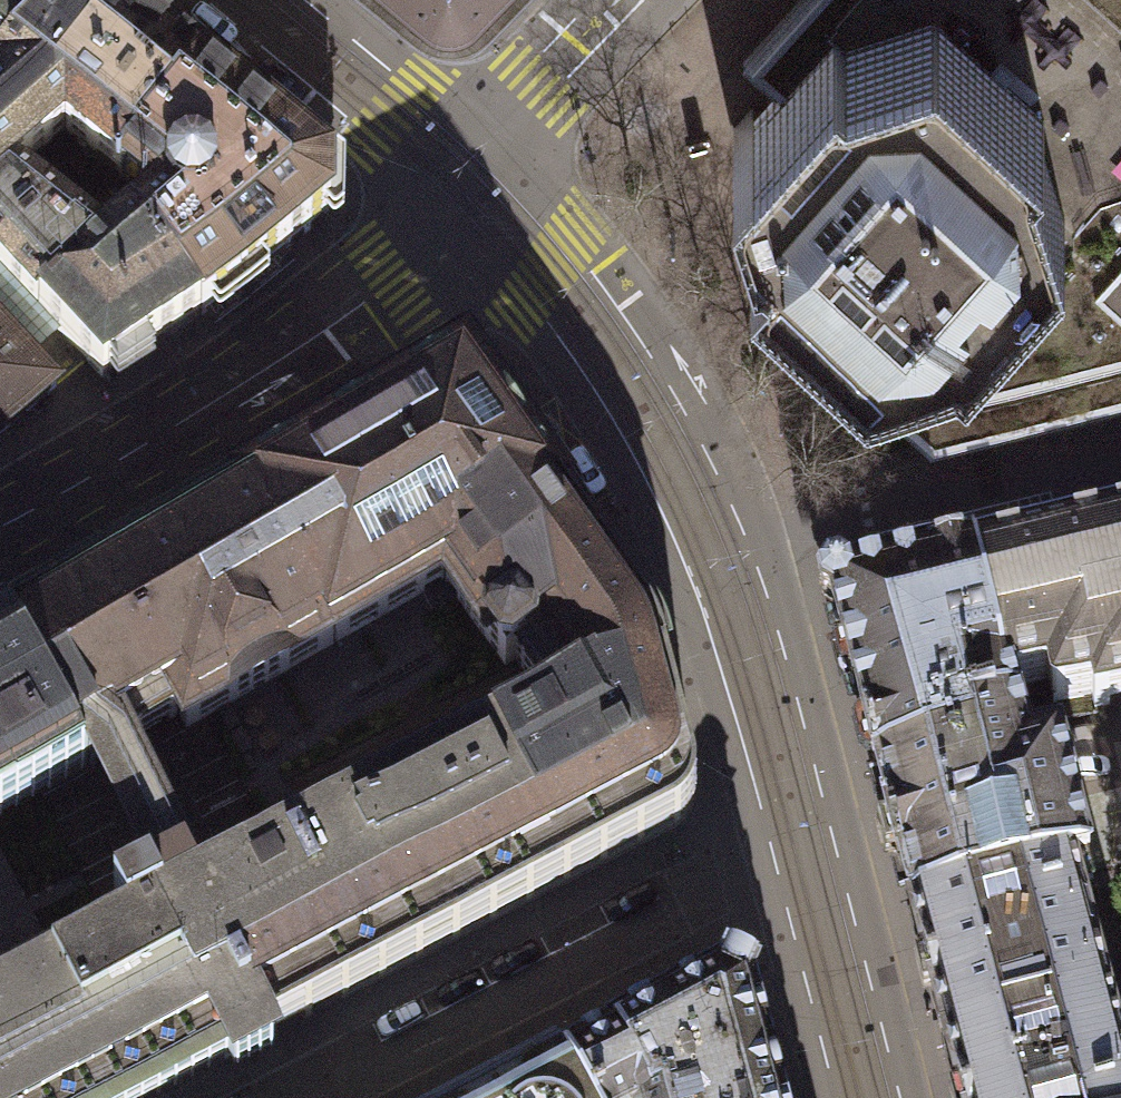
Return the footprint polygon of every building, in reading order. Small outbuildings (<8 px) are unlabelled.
[(11,173),(62,128),(119,176),(203,70),(116,0),(74,0),(0,63),(0,69),(11,78),(0,88),(0,177),(8,170),(11,173)] [(74,0),(0,0),(0,63),(74,0)] [(417,9),(438,22),(460,24),(475,19),(489,8),(497,0),(406,0),(417,9)] [(755,194),(763,193),(769,199),(759,210),(751,219),(828,288),(801,318),(934,438),(1120,390),(1120,0),(798,0),(753,51),(782,77),(734,130),(755,194)] [(203,70),(119,176),(154,206),(131,227),(205,312),(330,213),(330,172),(203,70)] [(0,177),(0,269),(59,333),(102,380),(205,312),(131,227),(106,248),(11,173),(8,170),(0,177)] [(30,360),(59,333),(0,269),(0,327),(30,360)] [(54,385),(30,360),(0,327),(0,434),(54,385)] [(551,497),(456,364),(418,386),(49,596),(0,624),(0,630),(82,762),(94,757),(117,744),(125,741),(134,752),(148,744),(410,594),(441,578),(551,497)] [(544,701),(658,673),(649,642),(637,622),(551,497),(441,578),(500,664),(515,656),(544,701)] [(974,561),(1001,683),(1011,695),(1046,684),(1051,708),(1099,698),(1101,708),(1120,704),(1120,526),(974,561)] [(1014,715),(1011,695),(1001,683),(974,561),(837,593),(829,612),(874,774),(966,750),(961,728),(1014,715)] [(500,664),(441,578),(410,594),(452,664),(335,730),(371,800),(532,721),(544,701),(515,656),(500,664)] [(0,630),(0,813),(82,762),(0,630)] [(658,673),(544,701),(532,721),(371,800),(209,881),(183,893),(270,1036),(288,1027),(666,824),(676,816),(684,802),(685,783),(658,673)] [(1026,760),(1014,715),(961,728),(966,750),(874,774),(910,915),(1068,874),(1086,870),(1056,753),(1026,760)] [(171,873),(117,744),(94,757),(148,885),(171,873)] [(270,1036),(183,893),(171,873),(148,885),(104,906),(115,930),(49,965),(37,949),(43,942),(0,874),(0,1097),(151,1097),(270,1036)] [(943,1047),(1104,1005),(1068,874),(910,915),(943,1047)] [(750,992),(728,991),(716,981),(558,1059),(578,1097),(776,1097),(750,992)] [(957,1097),(1120,1097),(1120,1066),(1104,1005),(943,1047),(957,1097)] [(558,1059),(482,1097),(578,1097),(558,1059)]
